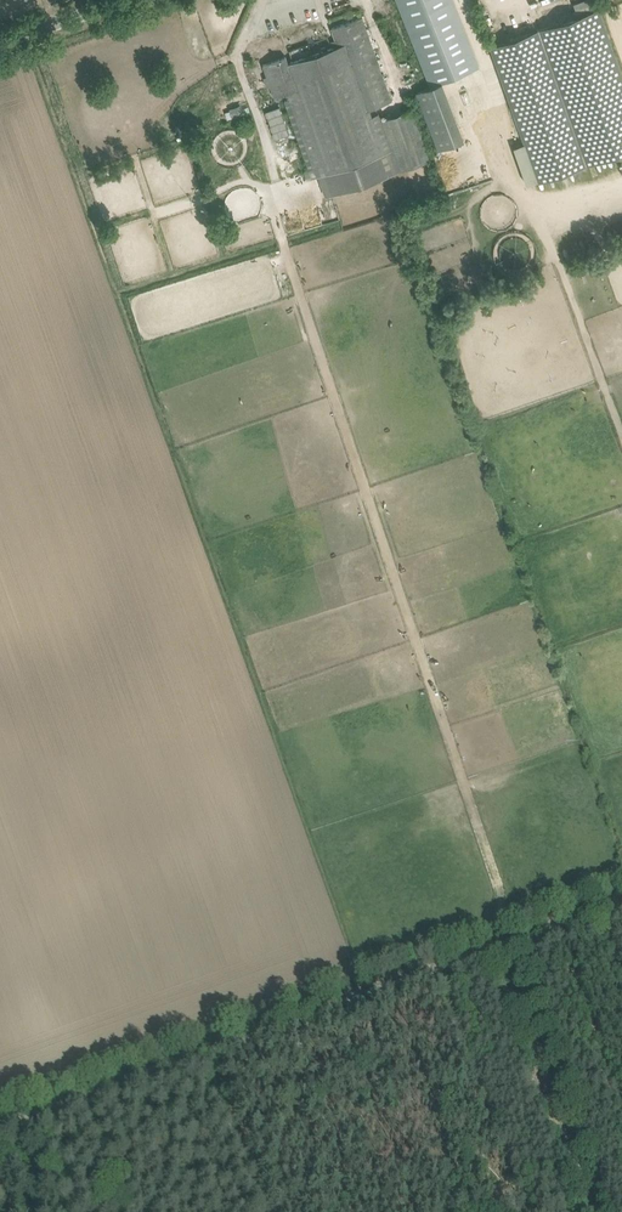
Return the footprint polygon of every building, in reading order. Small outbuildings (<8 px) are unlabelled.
[(464,139),(441,82),(479,67),(452,0),(396,0),(430,85),(415,93),(438,150),(464,139)] [(490,47),(524,144),(538,181),(621,151),(621,73),(599,8),(596,0),(585,0),(574,4),(575,9),(570,11),(572,18),(548,26),(490,47)] [(391,101),(365,29),(361,17),(332,27),(338,45),(332,47),(328,36),(289,50),(293,61),(288,63),(286,57),(263,65),(267,76),(263,78),(267,87),(270,86),(275,97),(286,93),(289,99),(284,100),(309,169),(303,172),(307,181),(319,176),(326,197),(429,160),(412,109),(381,120),(378,113),(371,116),(369,109),(391,101)] [(240,105),(229,108),(231,117),(243,114),(240,105)] [(265,111),(275,139),(289,134),(280,107),(265,111)]
